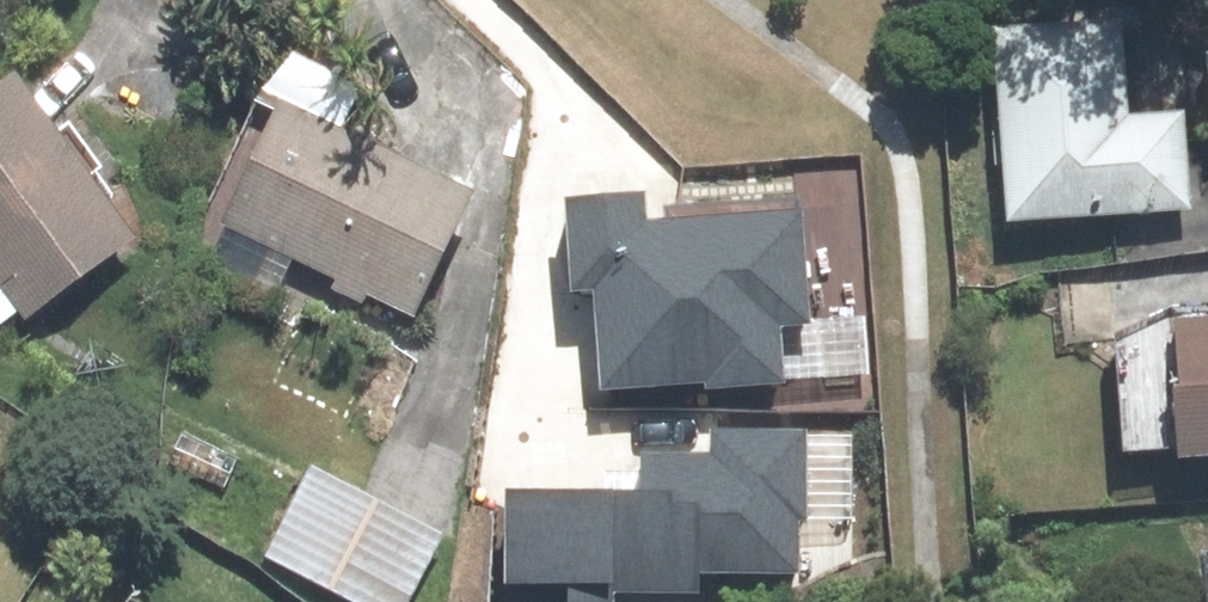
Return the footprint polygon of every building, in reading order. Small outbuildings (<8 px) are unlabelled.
[(1108,120),(1102,26),(982,34),(994,228),(1178,216),(1172,116),(1108,120)] [(1195,56),(1201,158),(1207,158),(1207,56),(1195,56)] [(3,83),(0,86),(0,295),(24,326),(129,244),(3,83)] [(460,200),(269,112),(212,235),(403,323),(460,200)] [(808,323),(800,210),(641,221),(639,192),(564,197),(571,293),(593,291),(600,388),(706,381),(707,393),(785,387),(781,325),(808,323)] [(1125,458),(1163,455),(1164,472),(1207,468),(1207,332),(1115,340),(1125,458)] [(801,574),(801,519),(808,519),(808,426),(707,426),(707,452),(640,452),(641,490),(503,491),(504,601),(613,601),(613,594),(700,594),(700,575),(801,574)] [(304,470),(255,559),(334,601),(408,601),(440,543),(304,470)]
